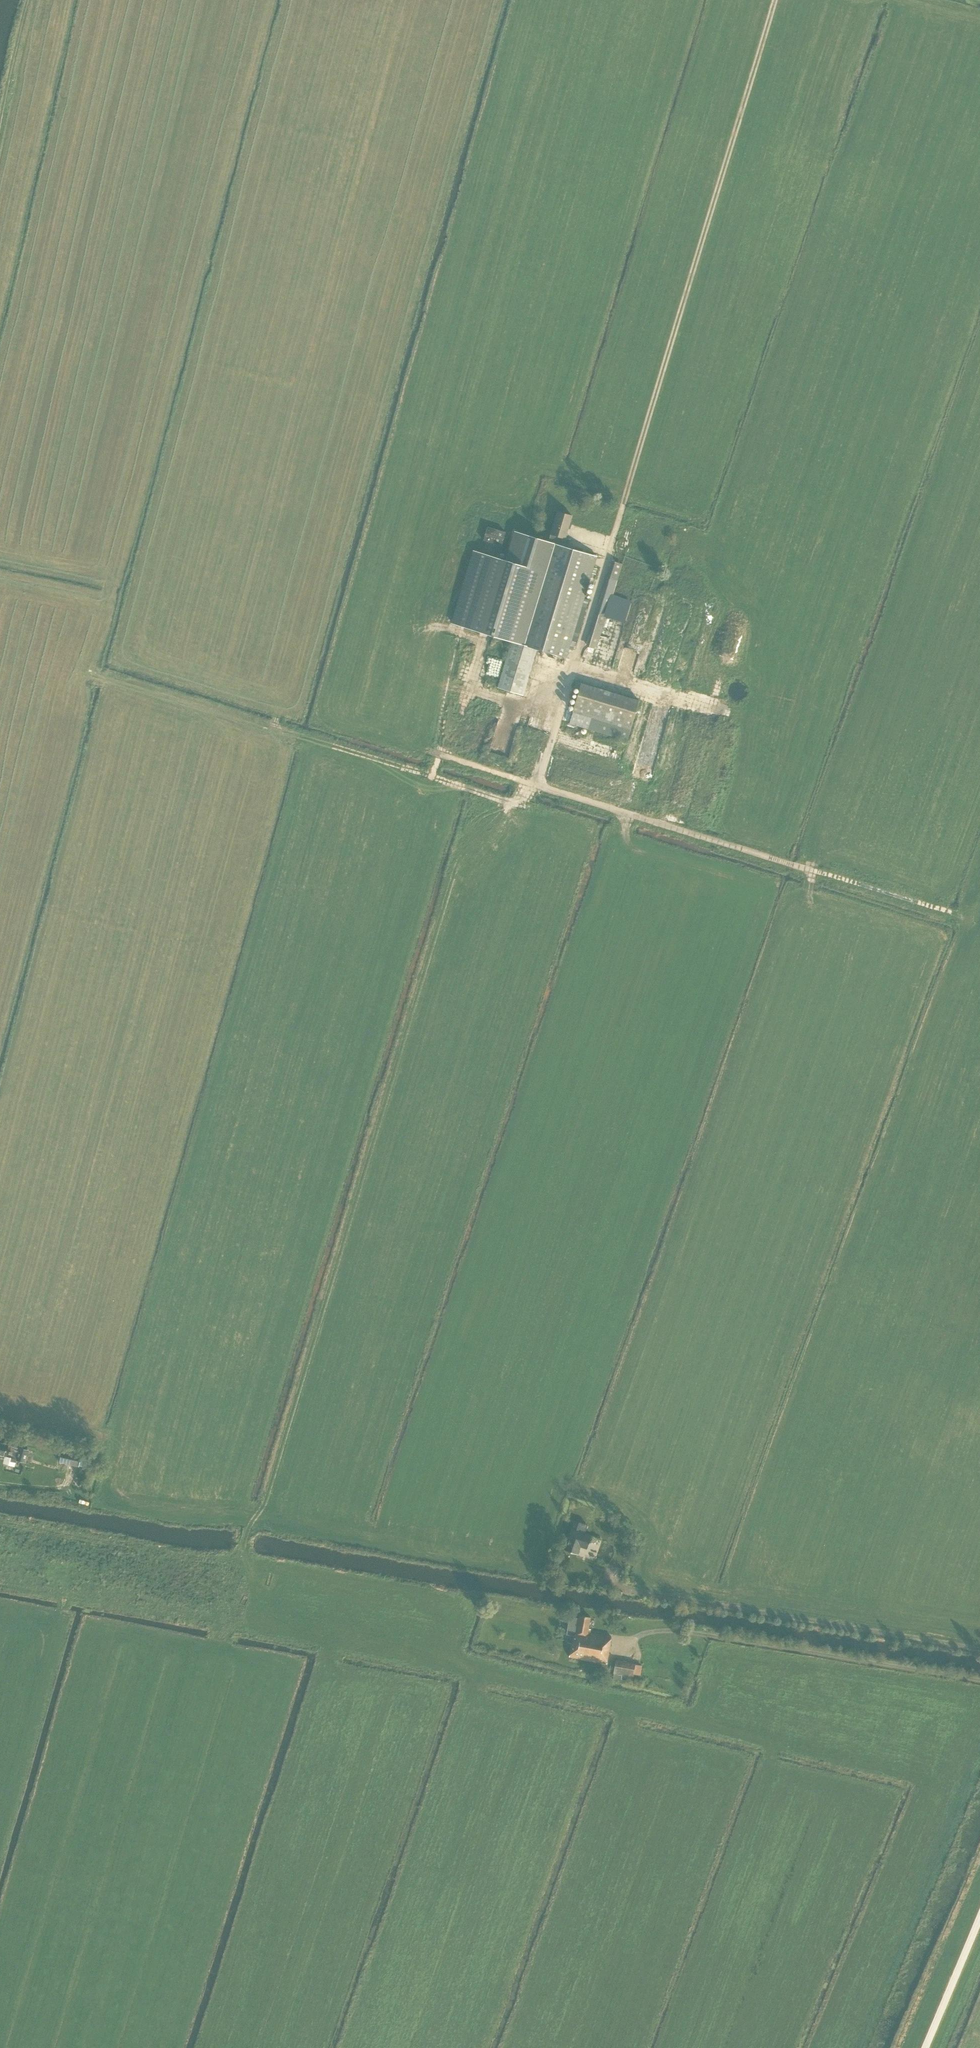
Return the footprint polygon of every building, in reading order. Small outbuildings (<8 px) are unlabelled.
[(572,515),(558,511),(551,533),(549,541),(538,575),(506,566),(507,561),(475,551),(454,620),(449,618),(448,621),(454,623),(453,624),(512,641),(498,687),(521,694),(535,647),(566,657),(597,555),(568,547),(570,538),(566,537),(572,515)] [(596,648),(617,580),(609,577),(588,646),(596,648)] [(639,700),(581,682),(573,711),(569,724),(627,741),(630,729),(639,700)] [(528,722),(540,727),(544,714),(532,709),(528,722)] [(651,772),(659,731),(646,729),(638,770),(651,772)] [(590,739),(586,750),(616,759),(620,748),(590,739)] [(523,756),(520,765),(528,768),(531,758),(523,756)] [(646,797),(648,780),(640,778),(637,796),(646,797)] [(6,1456),(17,1458),(17,1460),(24,1462),(28,1449),(9,1444),(0,1442),(0,1455),(6,1456)] [(79,1466),(82,1455),(62,1450),(59,1462),(79,1466)] [(592,1512),(577,1506),(574,1515),(576,1516),(563,1550),(577,1555),(580,1546),(586,1549),(591,1535),(584,1533),(592,1512)] [(588,1628),(591,1617),(579,1615),(578,1618),(572,1617),(571,1625),(575,1626),(569,1656),(606,1663),(610,1644),(607,1644),(609,1636),(589,1632),(590,1628),(588,1628)] [(634,1664),(616,1661),(614,1673),(632,1676),(634,1664)]
